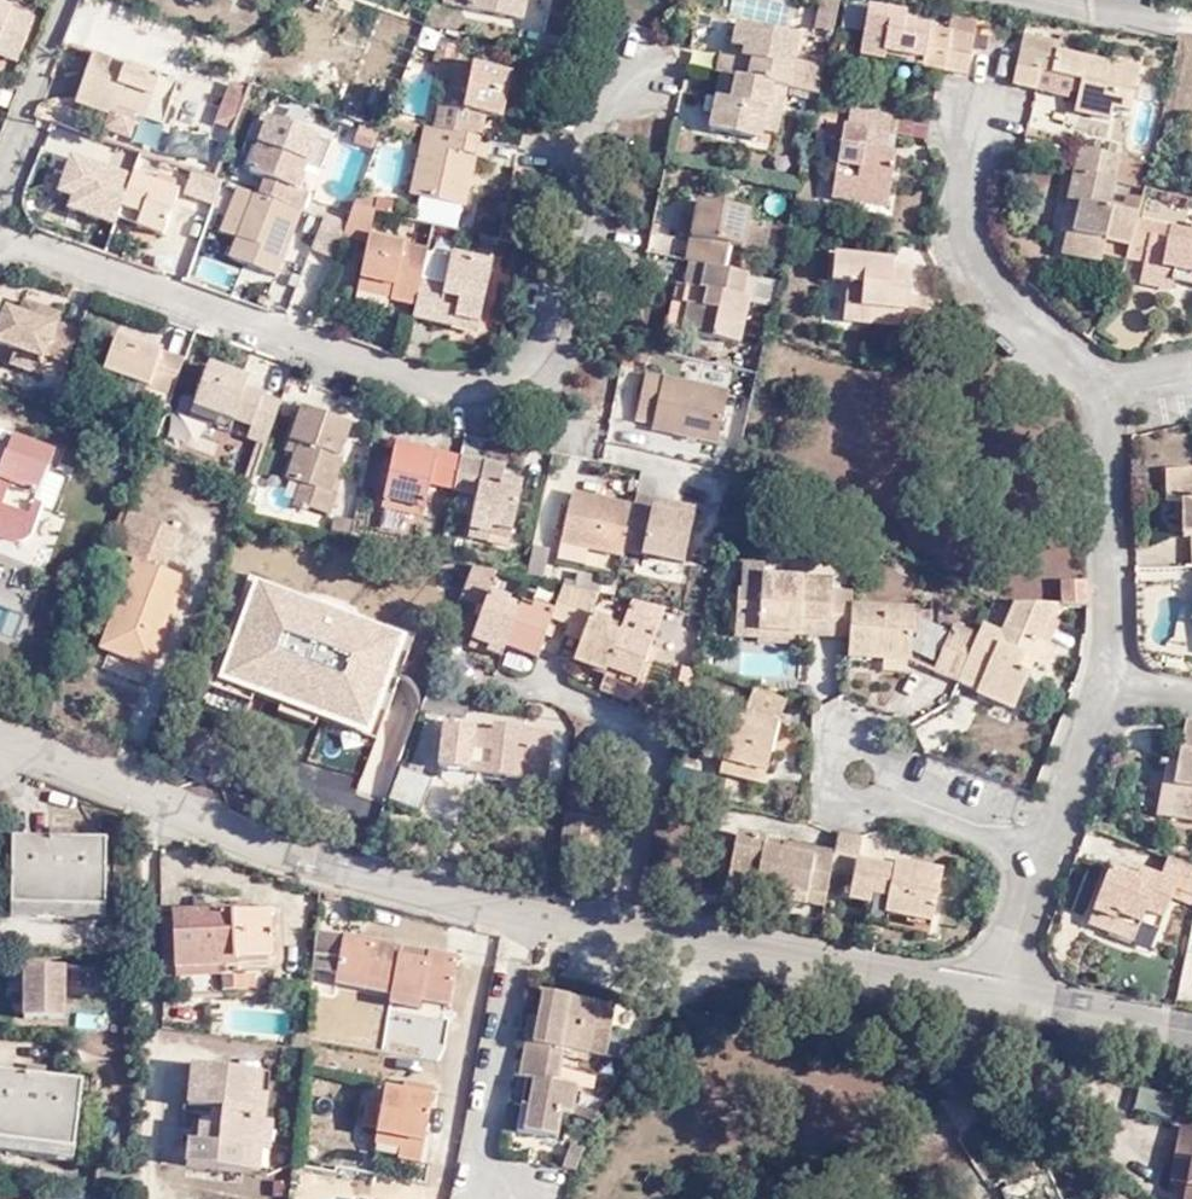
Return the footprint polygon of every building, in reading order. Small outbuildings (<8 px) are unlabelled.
[(474,9),(528,20),(532,0),(476,0),(474,9)] [(837,35),(844,5),(826,1),(820,31),(837,35)] [(22,52),(36,19),(0,5),(0,45),(22,52)] [(970,77),(982,22),(957,16),(954,32),(915,24),(916,16),(874,7),(864,57),(889,62),(890,51),(929,59),(926,68),(970,77)] [(73,22),(71,26),(101,37),(102,32),(73,22)] [(822,102),(829,72),(801,64),(807,42),(743,28),(737,51),(744,53),(742,61),(724,57),(719,80),(723,81),(775,92),(792,95),(822,102)] [(1014,92),(1040,98),(1043,78),(1070,82),(1082,84),(1081,96),(1078,117),(1112,123),(1115,110),(1134,113),(1142,71),(1117,66),(1106,64),(1061,55),(1059,62),(1046,59),(1047,42),(1025,39),(1014,92)] [(457,91),(463,65),(466,46),(443,42),(440,59),(445,62),(440,86),(450,89),(457,91)] [(1063,45),(1047,42),(1046,59),(1059,62),(1061,55),(1063,45)] [(22,52),(0,45),(0,55),(17,62),(22,52)] [(1108,50),(1106,64),(1117,66),(1119,51),(1108,50)] [(890,51),(889,62),(926,68),(929,59),(890,51)] [(179,86),(93,56),(77,104),(110,116),(105,127),(130,136),(136,118),(162,126),(179,86)] [(441,132),(477,139),(482,117),(506,122),(515,78),(463,65),(457,91),(450,89),(441,132)] [(244,85),(227,80),(209,122),(228,130),(244,85)] [(778,151),(781,140),(767,137),(775,92),(723,81),(719,103),(716,121),(712,136),(778,151)] [(1082,84),(1070,82),(1069,93),(1081,96),(1082,84)] [(11,112),(17,96),(0,89),(0,107),(11,112)] [(767,137),(781,140),(792,95),(775,92),(767,137)] [(703,119),(716,121),(719,103),(707,102),(703,119)] [(894,160),(902,118),(856,108),(838,206),(862,210),(864,199),(896,205),(904,162),(894,160)] [(264,199),(305,214),(313,192),(303,189),(311,165),(321,139),(275,122),(255,175),(271,180),(264,199)] [(493,162),(497,144),(477,139),(441,132),(430,130),(415,196),(469,208),(481,159),(493,162)] [(379,138),(360,132),(354,149),(373,156),(379,138)] [(321,139),(311,165),(327,172),(336,144),(321,139)] [(1100,264),(1130,269),(1141,223),(1146,205),(1131,201),(1129,210),(1112,207),(1117,188),(1139,193),(1145,166),(1077,152),(1060,234),(1064,237),(1059,260),(1099,269),(1100,264)] [(67,210),(68,208),(83,168),(64,162),(50,204),(67,210)] [(68,208),(112,225),(114,219),(119,206),(128,178),(84,163),(83,168),(68,208)] [(177,188),(131,172),(128,178),(119,206),(142,214),(136,226),(163,235),(177,188)] [(258,197),(239,190),(224,232),(243,240),(258,197)] [(282,274),(305,214),(264,199),(258,197),(243,240),(235,262),(282,274)] [(893,217),(896,205),(864,199),(862,210),(893,217)] [(709,270),(729,275),(735,252),(747,254),(753,226),(755,215),(702,203),(698,224),(694,245),(690,266),(693,267),(709,270)] [(119,206),(114,219),(136,226),(142,214),(119,206)] [(372,236),(377,212),(358,208),(349,231),(344,243),(366,247),(360,280),(395,287),(392,301),(417,307),(423,282),(428,260),(401,254),(403,243),(372,236)] [(309,253),(336,262),(344,243),(349,231),(322,221),(309,253)] [(694,245),(698,224),(686,222),(682,242),(694,245)] [(1141,223),(1130,269),(1136,269),(1191,278),(1191,232),(1141,223)] [(429,257),(431,250),(403,243),(401,254),(428,260),(429,257)] [(417,307),(415,318),(479,331),(494,265),(454,257),(453,262),(448,285),(423,282),(417,307)] [(448,285),(453,262),(429,257),(428,260),(423,282),(448,285)] [(893,282),(894,270),(895,268),(834,260),(831,286),(845,288),(841,329),(868,331),(869,316),(903,320),(901,336),(900,343),(920,345),(923,310),(906,308),(908,283),(893,282)] [(688,291),(705,294),(709,270),(693,267),(688,291)] [(1191,288),(1191,278),(1136,269),(1134,291),(1168,294),(1169,284),(1191,288)] [(775,313),(781,287),(729,275),(709,270),(705,294),(688,291),(678,288),(666,334),(684,338),(741,351),(752,307),(775,313)] [(909,272),(894,270),(893,282),(908,283),(909,272)] [(395,287),(360,280),(357,293),(392,301),(395,287)] [(66,364),(75,335),(52,326),(55,316),(18,302),(13,317),(0,313),(0,314),(0,348),(10,352),(4,366),(30,376),(39,354),(66,364)] [(869,316),(868,331),(901,336),(903,320),(869,316)] [(148,373),(175,383),(186,350),(119,327),(105,358),(148,373)] [(683,346),(684,338),(666,334),(666,340),(669,344),(683,346)] [(249,426),(270,434),(278,410),(285,393),(257,384),(244,379),(250,366),(209,354),(195,395),(235,409),(237,403),(255,409),(249,426)] [(244,379),(257,384),(262,371),(250,366),(244,379)] [(175,383),(148,373),(142,387),(170,398),(175,383)] [(657,415),(654,426),(652,434),(718,448),(730,397),(647,378),(640,412),(657,415)] [(191,407),(249,426),(255,409),(237,403),(235,409),(195,395),(191,407)] [(305,488),(330,495),(342,457),(338,456),(345,424),(298,409),(288,440),(300,444),(295,457),(287,481),(305,488)] [(637,422),(654,426),(657,415),(640,412),(637,422)] [(300,444),(288,440),(284,454),(295,457),(300,444)] [(399,444),(396,455),(438,463),(440,454),(399,444)] [(435,487),(457,492),(465,460),(440,454),(438,463),(396,455),(385,509),(428,519),(435,487)] [(13,541),(26,545),(41,503),(37,502),(47,474),(6,459),(0,471),(0,537),(13,541)] [(465,460),(457,492),(478,496),(470,537),(491,543),(494,534),(513,538),(523,490),(505,485),(507,469),(465,460)] [(1166,476),(1168,511),(1183,511),(1183,544),(1191,544),(1191,474),(1166,476)] [(334,496),(330,495),(305,488),(299,507),(328,515),(334,496)] [(624,555),(633,511),(574,497),(564,545),(624,557),(624,555)] [(660,504),(635,499),(633,511),(624,555),(684,567),(692,523),(658,515),(660,504)] [(126,517),(112,553),(134,562),(103,649),(153,668),(184,582),(163,574),(176,535),(126,517)] [(351,521),(334,517),(330,530),(347,534),(351,521)] [(13,541),(0,537),(0,548),(9,551),(13,541)] [(551,553),(536,548),(529,579),(536,581),(545,583),(551,553)] [(421,612),(457,622),(465,602),(478,569),(469,567),(440,560),(421,612)] [(859,640),(861,611),(862,593),(841,591),(841,582),(768,578),(768,568),(746,566),(739,641),(761,641),(761,634),(809,637),(859,640)] [(23,632),(25,568),(0,567),(0,632),(23,632)] [(475,644),(509,656),(511,651),(525,613),(510,608),(513,598),(494,593),(501,573),(478,569),(465,602),(486,611),(475,644)] [(1068,612),(1090,612),(1090,585),(1070,585),(1068,612)] [(554,622),(573,630),(586,592),(565,587),(558,611),(537,605),(532,612),(526,609),(525,613),(511,651),(541,662),(544,651),(554,622)] [(579,664),(612,675),(614,670),(626,630),(623,630),(622,635),(613,632),(615,621),(595,615),(600,595),(586,592),(573,630),(566,657),(580,662),(579,664)] [(661,629),(667,610),(635,603),(629,621),(661,629)] [(859,640),(858,664),(920,665),(922,612),(861,611),(859,640)] [(991,681),(985,693),(984,697),(1024,713),(1037,680),(1026,674),(1030,664),(1042,669),(1052,645),(1066,611),(1016,611),(1012,629),(990,641),(987,640),(975,674),(991,681)] [(318,676),(305,673),(248,661),(235,714),(275,724),(277,713),(313,721),(318,705),(335,707),(350,632),(308,624),(301,651),(310,654),(323,657),(318,676)] [(942,676),(971,687),(975,674),(987,640),(962,628),(942,676)] [(626,630),(614,670),(642,679),(657,635),(637,629),(636,633),(626,630)] [(810,649),(809,637),(761,634),(761,641),(761,647),(810,649)] [(1063,650),(1052,645),(1042,669),(1053,674),(1063,650)] [(310,654),(305,673),(318,676),(323,657),(310,654)] [(1037,680),(1042,669),(1030,664),(1026,674),(1037,680)] [(975,674),(971,687),(985,693),(991,681),(975,674)] [(431,692),(424,712),(474,720),(478,701),(431,692)] [(771,780),(789,705),(755,696),(746,722),(716,717),(706,766),(727,771),(771,780)] [(277,713),(275,724),(311,732),(313,721),(277,713)] [(501,722),(499,736),(515,741),(517,725),(501,722)] [(1185,723),(1181,750),(1179,765),(1165,763),(1160,789),(1173,790),(1167,823),(1191,827),(1191,725),(1185,723)] [(515,741),(499,736),(445,726),(438,766),(545,789),(555,734),(517,725),(515,741)] [(1179,765),(1181,750),(1168,749),(1165,763),(1179,765)] [(437,777),(410,768),(400,796),(430,805),(437,777)] [(768,792),(771,780),(727,771),(725,784),(768,792)] [(1154,821),(1167,823),(1173,790),(1160,789),(1154,821)] [(46,843),(13,843),(9,921),(104,923),(105,842),(67,842),(68,830),(47,829),(46,843)] [(870,867),(874,841),(848,835),(844,856),(840,883),(866,886),(863,909),(898,915),(897,922),(946,931),(956,875),(906,866),(904,873),(870,867)] [(837,898),(840,883),(844,856),(795,848),(793,858),(776,855),(777,845),(746,840),(738,889),(766,894),(799,899),(797,913),(818,916),(821,896),(837,898)] [(793,858),(795,848),(777,845),(776,855),(793,858)] [(1191,895),(1191,868),(1168,858),(1162,875),(1115,860),(1095,914),(1143,932),(1144,928),(1160,933),(1177,890),(1191,895)] [(764,908),(766,894),(738,889),(736,903),(764,908)] [(229,964),(281,965),(282,921),(258,920),(258,915),(184,914),(182,971),(185,971),(229,971),(229,964)] [(1138,945),(1143,932),(1095,914),(1090,928),(1138,945)] [(349,940),(320,936),(316,974),(343,977),(349,940)] [(406,949),(349,940),(343,977),(402,987),(400,999),(426,1003),(428,991),(461,997),(468,957),(433,952),(431,963),(404,959),(406,949)] [(279,1000),(281,965),(229,964),(229,971),(185,971),(183,995),(279,1000)] [(402,987),(343,977),(341,990),(400,999),(402,987)] [(459,1007),(461,997),(428,991),(426,1003),(459,1007)] [(549,991),(544,1019),(599,1030),(605,1002),(549,991)] [(426,1003),(400,999),(398,1007),(425,1012),(426,1003)] [(599,1030),(618,1033),(623,1005),(605,1002),(599,1030)] [(540,1046),(531,1045),(527,1064),(566,1073),(570,1050),(594,1054),(599,1030),(544,1019),(540,1046)] [(613,1057),(616,1041),(618,1033),(599,1030),(594,1054),(613,1057)] [(0,1071),(0,1162),(68,1173),(82,1074),(56,1071),(56,1055),(34,1054),(33,1073),(0,1071)] [(563,1087),(566,1073),(527,1064),(523,1084),(532,1084),(527,1111),(568,1117),(569,1111),(582,1112),(585,1091),(563,1087)] [(264,1097),(266,1074),(199,1069),(197,1092),(264,1097)] [(275,1074),(266,1074),(264,1097),(273,1098),(275,1074)] [(411,1080),(410,1090),(440,1094),(442,1086),(411,1080)] [(440,1094),(410,1090),(391,1088),(389,1105),(375,1103),(371,1128),(382,1130),(409,1135),(409,1138),(432,1142),(440,1094)] [(263,1125),(264,1097),(197,1092),(197,1110),(217,1112),(217,1130),(206,1130),(205,1143),(192,1142),(191,1168),(272,1176),(277,1124),(272,1125),(263,1125)] [(564,1137),(568,1117),(527,1111),(523,1130),(564,1137)] [(1191,1144),(1191,1124),(1181,1122),(1167,1175),(1183,1180),(1191,1144)] [(409,1135),(382,1130),(381,1144),(407,1149),(409,1138),(409,1135)] [(428,1161),(432,1142),(409,1138),(407,1149),(405,1158),(428,1161)] [(1183,1180),(1179,1198),(1191,1198),(1191,1144),(1183,1180)]
